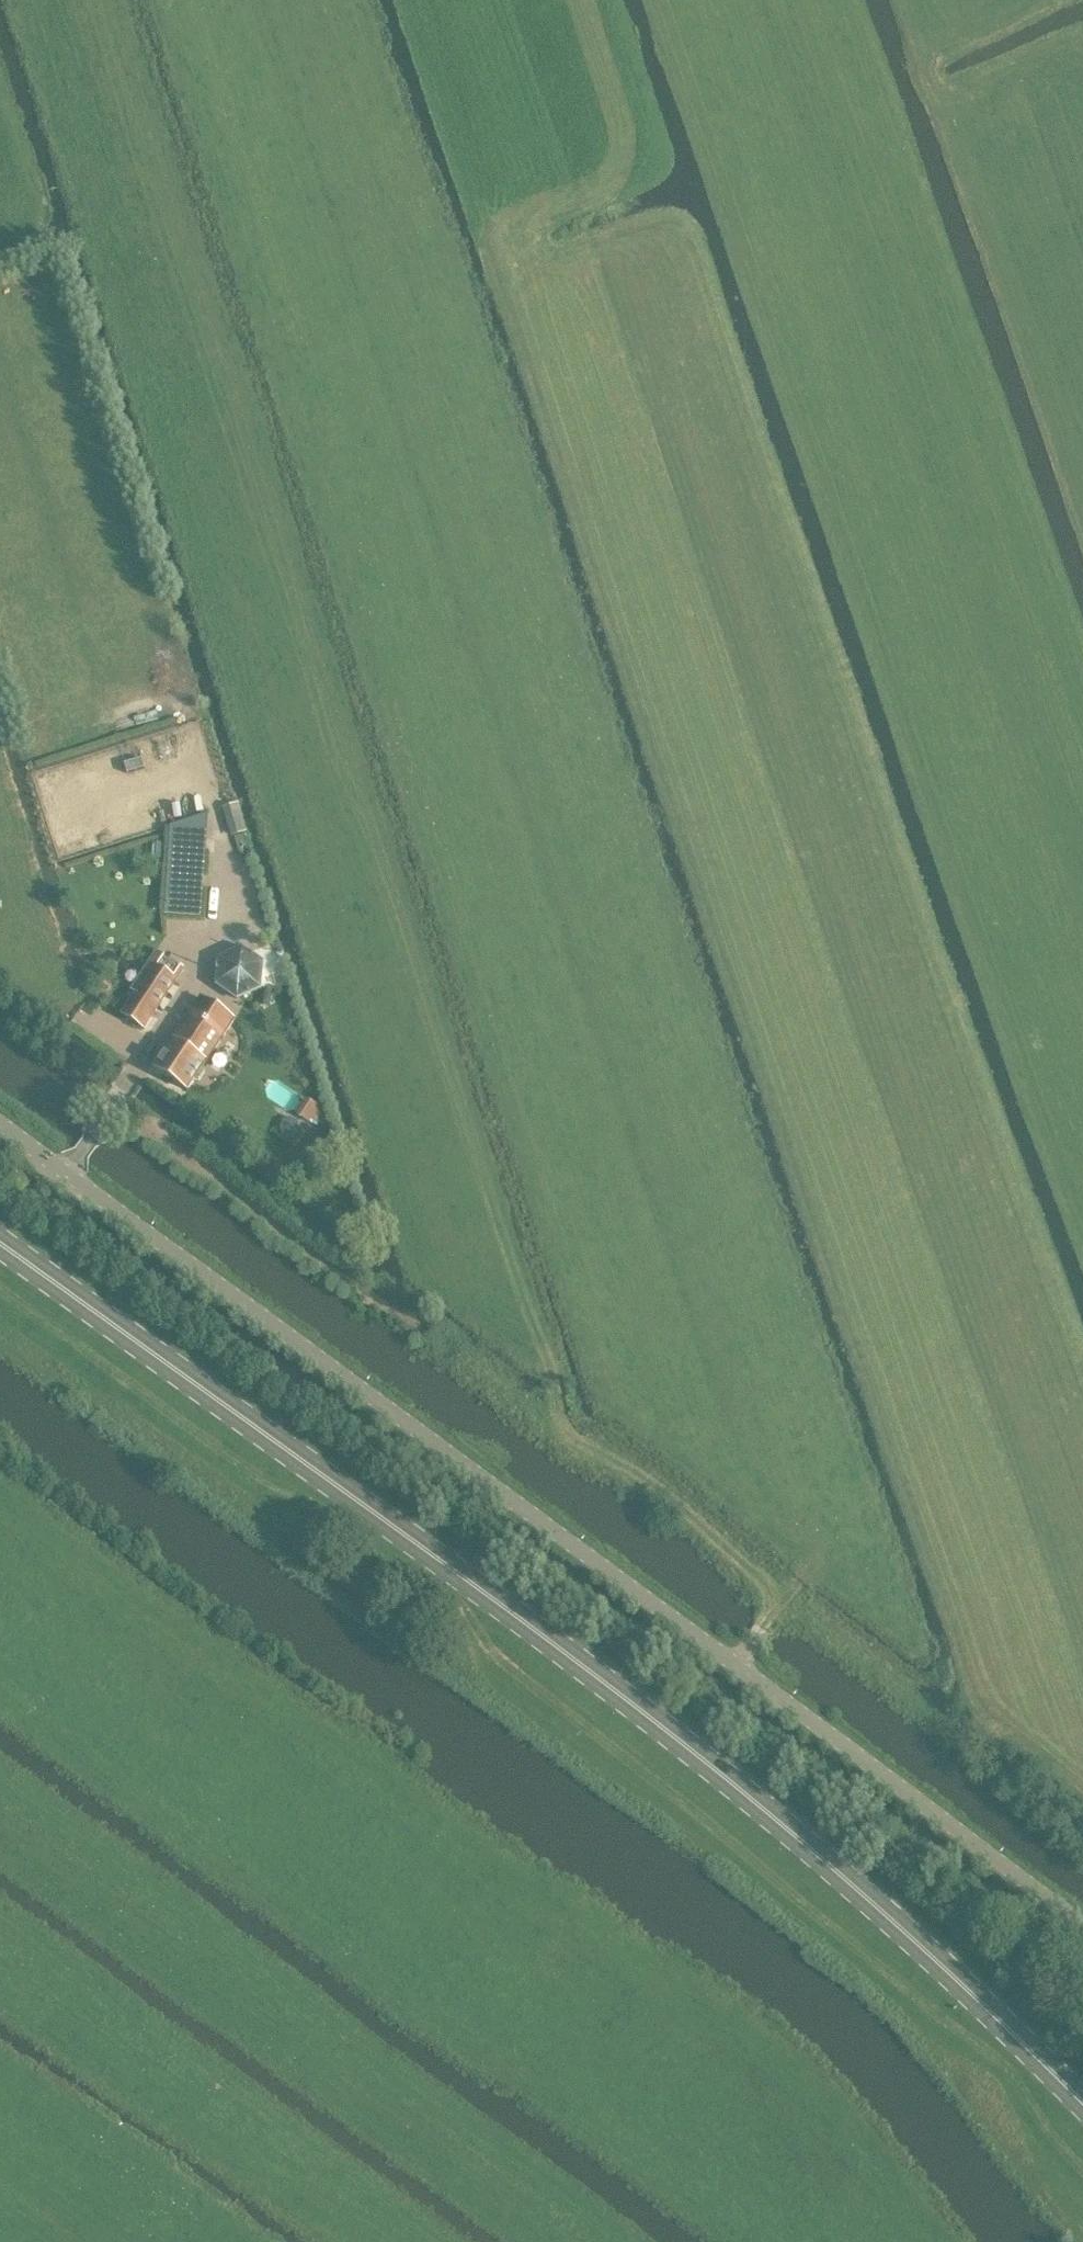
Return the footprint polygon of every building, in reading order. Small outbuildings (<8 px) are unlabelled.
[(172,829),(171,845),(171,848),(204,850),(205,831),(172,829)] [(164,915),(166,915),(200,918),(202,891),(203,874),(204,853),(205,850),(170,849),(168,848),(164,915)] [(262,991),(265,964),(242,948),(218,960),(215,987),(238,1003),(262,991)] [(154,967),(122,1015),(144,1029),(176,982),(154,967)] [(162,1058),(155,1069),(188,1091),(195,1080),(200,1079),(204,1072),(203,1067),(234,1020),(201,998),(170,1045),(165,1046),(161,1053),(162,1058)]
